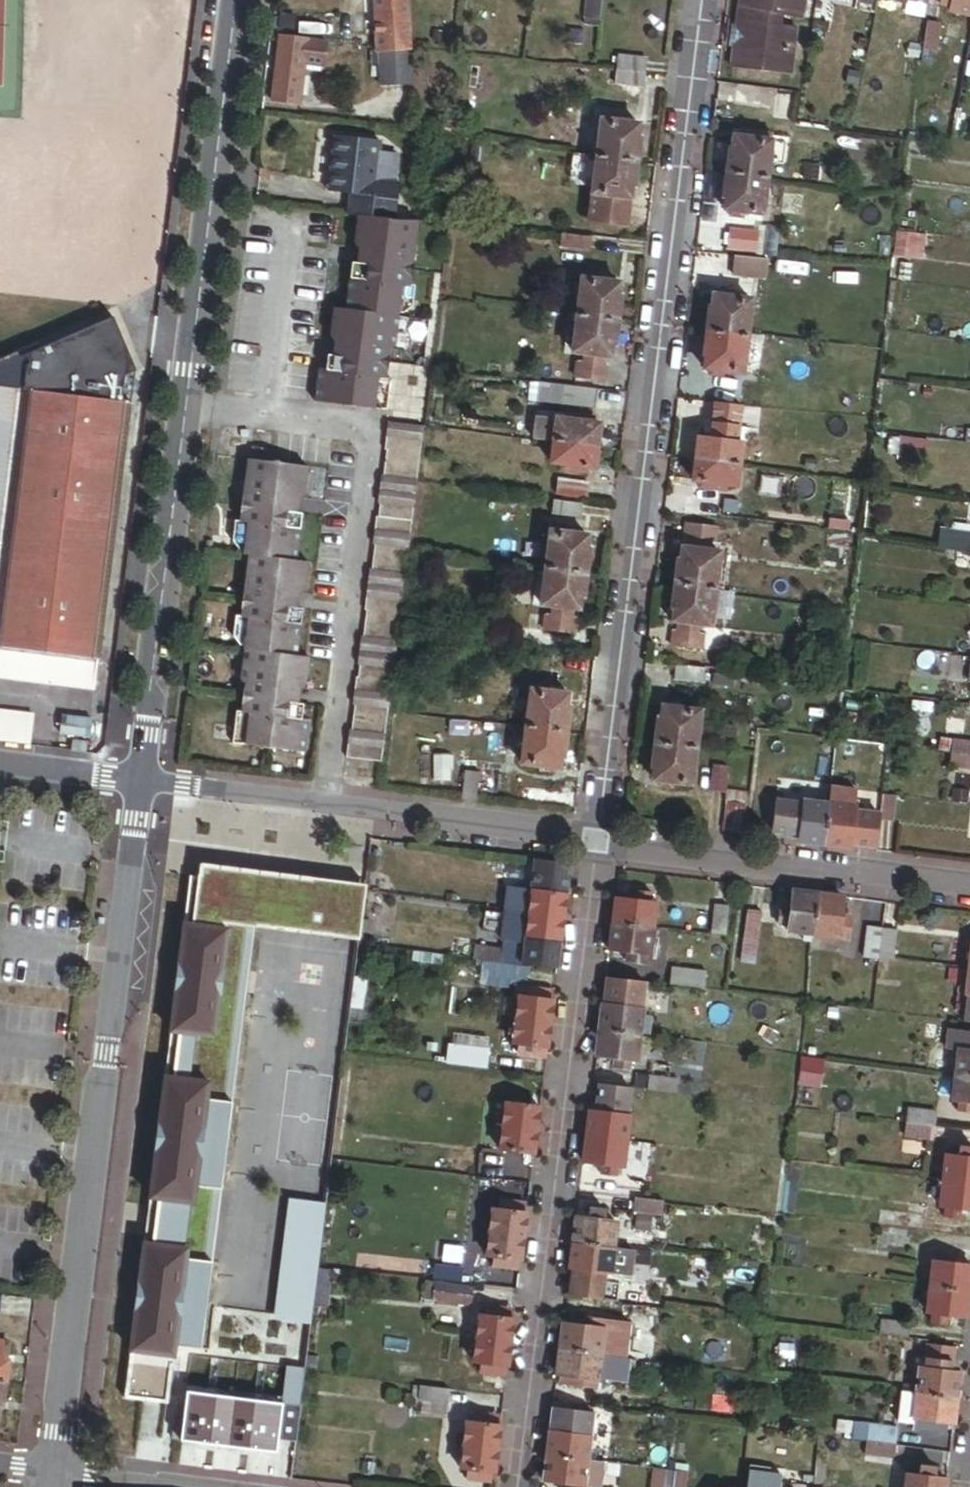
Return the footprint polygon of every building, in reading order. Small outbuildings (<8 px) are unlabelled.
[(407,0),(375,0),(378,61),(410,59),(407,0)] [(583,30),(599,32),(603,0),(587,0),(583,30)] [(804,0),(742,0),(741,5),(739,22),(733,22),(730,44),(736,45),(734,65),(788,72),(793,25),(779,22),(781,11),(801,15),(804,0)] [(941,2),(953,5),(952,11),(969,14),(969,0),(942,0),(941,2)] [(938,51),(944,22),(930,19),(924,48),(938,51)] [(299,111),(304,72),(324,74),(327,50),(281,44),(272,108),(299,111)] [(378,61),(370,61),(371,75),(379,75),(380,93),(412,91),(410,59),(378,61)] [(618,77),(646,81),(648,68),(619,64),(618,77)] [(616,90),(644,94),(646,81),(618,77),(616,90)] [(762,103),(763,90),(738,87),(737,100),(762,103)] [(772,104),(773,92),(763,90),(762,103),(772,104)] [(596,164),(636,169),(639,145),(637,145),(638,132),(601,127),(596,164)] [(767,176),(772,140),(754,137),(755,132),(741,131),(741,136),(734,135),(733,147),(730,147),(727,171),(767,176)] [(344,224),(358,226),(392,230),(396,191),(394,191),(397,164),(379,161),(380,150),(336,144),(331,188),(343,190),(342,202),(347,203),(344,224)] [(471,172),(486,173),(487,157),(471,157),(471,172)] [(629,207),(631,194),(633,194),(636,169),(596,164),(572,161),(568,191),(592,195),(587,229),(626,234),(629,207)] [(763,213),(767,176),(727,171),(724,195),(727,195),(725,209),(730,209),(730,214),(743,215),(744,211),(763,213)] [(329,201),(342,202),(343,190),(331,188),(329,201)] [(927,230),(928,218),(914,217),(912,229),(927,230)] [(310,413),(382,423),(386,391),(381,391),(389,329),(394,330),(396,316),(403,316),(405,299),(414,229),(399,231),(392,230),(358,226),(354,253),(359,263),(357,275),(352,274),(345,321),(334,320),(331,345),(334,355),(333,369),(328,368),(325,383),(314,381),(310,413)] [(757,246),(758,233),(734,230),(732,243),(757,246)] [(775,232),(763,230),(761,250),(772,252),(775,232)] [(936,236),(900,231),(897,251),(934,256),(936,236)] [(561,256),(590,259),(591,245),(563,241),(561,256)] [(759,276),(762,256),(736,253),(733,273),(759,276)] [(577,323),(617,328),(620,304),(617,304),(618,291),(614,291),(603,289),(582,287),(577,323)] [(747,336),(752,298),(734,296),(735,291),(721,289),(720,294),(715,294),(713,308),(710,308),(708,331),(747,336)] [(564,360),(572,361),(577,323),(569,322),(564,360)] [(611,353),(613,353),(617,328),(577,323),(572,361),(582,362),(604,365),(609,366),(611,353)] [(968,338),(969,326),(957,324),(956,337),(968,338)] [(5,388),(0,388),(0,655),(98,667),(100,668),(133,412),(123,410),(126,384),(137,379),(115,326),(41,356),(23,364),(24,365),(27,363),(31,371),(27,373),(24,397),(16,396),(9,395),(9,393),(9,391),(5,388)] [(743,372),(747,336),(708,331),(705,353),(707,353),(705,367),(712,368),(711,373),(724,375),(725,369),(743,372)] [(0,368),(0,388),(5,388),(17,390),(16,396),(24,397),(27,373),(24,365),(23,364),(41,356),(39,351),(0,368)] [(581,370),(603,373),(604,365),(582,362),(581,370)] [(573,385),(604,389),(606,374),(603,373),(581,370),(575,370),(573,385)] [(564,413),(595,417),(597,399),(566,396),(564,413)] [(739,463),(746,402),(714,398),(709,437),(699,435),(696,457),(739,463)] [(557,451),(601,456),(603,435),(598,434),(586,433),(586,427),(570,425),(570,430),(560,429),(557,451)] [(537,448),(557,451),(560,429),(539,427),(537,448)] [(381,767),(421,439),(385,435),(382,460),(385,460),(382,487),(379,487),(376,513),(378,513),(376,528),(374,527),(370,555),(373,555),(370,580),(367,579),(362,619),(364,619),(361,647),(359,647),(355,672),(358,673),(356,686),(354,686),(350,712),(353,712),(349,738),(347,738),(344,762),(381,767)] [(926,457),(928,440),(901,436),(899,454),(926,457)] [(589,478),(598,479),(601,456),(557,451),(555,473),(565,475),(564,482),(580,483),(581,477),(589,478)] [(300,694),(307,689),(311,662),(298,660),(303,613),(298,612),(300,598),(306,593),(310,567),(298,565),(304,519),(298,518),(300,503),(306,499),(310,472),(274,467),(275,456),(254,453),(253,465),(250,465),(242,526),(239,525),(236,543),(247,545),(245,559),(250,559),(242,621),(238,621),(235,639),(245,640),(243,654),(248,654),(241,717),(236,716),(232,748),(305,758),(310,725),(303,723),(305,709),(298,709),(300,694)] [(736,484),(739,463),(696,457),(693,479),(700,480),(699,486),(726,490),(727,483),(736,484)] [(788,493),(790,479),(779,478),(777,492),(788,493)] [(855,503),(856,488),(846,487),(845,503),(855,503)] [(558,504),(587,508),(589,493),(560,490),(558,504)] [(552,520),(580,524),(582,512),(554,508),(552,520)] [(717,586),(721,551),(710,550),(710,543),(718,544),(721,525),(687,521),(684,540),(687,540),(704,542),(703,549),(686,547),(682,546),(681,558),(678,558),(675,580),(717,586)] [(853,535),(827,533),(823,570),(835,571),(834,579),(849,580),(853,535)] [(946,533),(944,547),(969,551),(969,536),(946,533)] [(546,576),(585,581),(588,557),(585,557),(587,545),(550,540),(546,576)] [(703,549),(704,542),(687,540),(686,547),(703,549)] [(533,613),(541,614),(546,576),(538,575),(533,613)] [(573,618),(577,619),(579,606),(582,606),(585,581),(546,576),(541,614),(553,616),(573,618)] [(712,624),(717,586),(675,580),(672,606),(675,607),(673,620),(676,620),(694,622),(693,628),(676,626),(674,626),(672,643),(705,648),(707,629),(700,628),(701,623),(712,624)] [(552,624),(572,627),(573,618),(553,616),(552,624)] [(693,628),(694,622),(676,620),(676,626),(693,628)] [(543,641),(573,645),(575,627),(572,627),(552,624),(546,624),(543,641)] [(0,655),(0,685),(94,697),(98,667),(0,655)] [(704,681),(706,667),(676,663),(674,677),(704,681)] [(568,716),(565,715),(567,703),(564,703),(552,701),(530,698),(525,735),(565,740),(568,716)] [(696,745),(701,709),(684,707),(685,702),(672,700),(671,705),(663,704),(662,718),(659,718),(656,740),(696,745)] [(33,722),(0,718),(0,749),(29,753),(33,722)] [(90,745),(92,729),(60,724),(58,740),(90,745)] [(559,765),(562,765),(565,740),(525,735),(520,773),(557,778),(559,765)] [(953,737),(951,751),(969,753),(969,740),(953,737)] [(692,783),(696,745),(656,740),(653,765),(656,766),(654,779),(661,779),(661,785),(675,787),(675,781),(692,783)] [(71,758),(85,760),(86,749),(72,748),(71,758)] [(951,751),(949,765),(969,767),(969,753),(951,751)] [(726,793),(729,767),(713,765),(710,791),(726,793)] [(462,808),(476,810),(480,786),(465,784),(462,808)] [(881,820),(882,810),(855,807),(857,789),(829,786),(827,804),(822,843),(850,846),(850,843),(878,846),(881,820)] [(745,803),(746,791),(730,789),(728,801),(745,803)] [(967,804),(968,791),(953,789),(952,802),(967,804)] [(895,821),(898,796),(884,795),(882,810),(881,820),(895,821)] [(742,830),(745,803),(728,801),(726,828),(742,830)] [(822,843),(827,804),(805,801),(804,808),(775,805),(772,830),(802,833),(801,841),(822,843)] [(189,1260),(198,1187),(210,1188),(221,1101),(209,1100),(230,922),(359,939),(365,892),(189,869),(126,1399),(170,1405),(178,1347),(190,1348),(201,1262),(189,1260)] [(560,941),(566,891),(557,890),(558,880),(539,878),(538,888),(531,887),(525,937),(531,938),(530,949),(550,951),(552,940),(560,941)] [(566,891),(567,881),(558,880),(557,890),(566,891)] [(650,953),(656,903),(651,903),(652,892),(638,890),(636,901),(617,899),(611,948),(630,951),(629,959),(644,961),(645,953),(650,953)] [(815,933),(819,894),(794,891),(792,909),(782,908),(780,923),(790,924),(789,930),(815,933)] [(849,932),(851,917),(842,916),(844,896),(819,894),(815,933),(839,936),(840,931),(849,932)] [(726,935),(728,905),(715,904),(713,934),(726,935)] [(743,961),(757,963),(763,910),(749,909),(743,961)] [(881,958),(885,928),(872,927),(868,957),(881,958)] [(895,960),(899,930),(885,928),(881,958),(895,960)] [(559,953),(560,941),(552,940),(550,951),(559,953)] [(503,963),(505,949),(474,945),(472,959),(503,963)] [(527,981),(528,968),(489,963),(487,977),(527,981)] [(672,981),(674,967),(650,964),(649,978),(672,981)] [(611,1004),(614,976),(609,975),(606,1003),(611,1004)] [(643,1008),(646,980),(614,976),(611,1004),(606,1003),(604,1003),(601,1028),(641,1033),(644,1008),(643,1008)] [(546,1058),(554,988),(519,984),(512,1044),(520,1045),(518,1055),(546,1058)] [(638,1058),(641,1033),(601,1028),(598,1053),(617,1056),(616,1065),(631,1067),(632,1057),(638,1058)] [(948,1028),(946,1048),(959,1049),(954,1098),(960,1099),(959,1109),(969,1110),(969,1031),(948,1028)] [(487,1067),(489,1048),(452,1043),(450,1062),(487,1067)] [(677,1092),(679,1079),(649,1075),(647,1089),(677,1092)] [(629,1139),(632,1115),(629,1115),(633,1087),(601,1083),(597,1112),(590,1111),(584,1160),(591,1161),(605,1162),(604,1173),(619,1175),(620,1164),(626,1165),(627,1151),(629,1139)] [(534,1155),(540,1106),(532,1105),(533,1093),(514,1091),(513,1103),(505,1102),(499,1150),(507,1151),(506,1162),(524,1164),(526,1154),(534,1155)] [(540,1106),(541,1094),(533,1093),(532,1105),(540,1106)] [(935,1125),(937,1111),(907,1107),(906,1121),(935,1125)] [(933,1138),(935,1125),(906,1121),(904,1135),(933,1138)] [(642,1153),(643,1140),(629,1139),(627,1151),(642,1153)] [(968,1157),(969,1148),(953,1146),(952,1156),(947,1155),(941,1205),(946,1205),(945,1215),(960,1217),(961,1208),(969,1209),(969,1158),(968,1157)] [(533,1165),(534,1155),(526,1154),(524,1164),(533,1165)] [(490,1174),(492,1161),(460,1157),(458,1170),(490,1174)] [(604,1173),(605,1162),(591,1161),(590,1171),(604,1173)] [(629,1176),(631,1165),(626,1165),(620,1164),(619,1175),(629,1176)] [(663,1213),(665,1199),(636,1196),(634,1210),(663,1213)] [(520,1271),(528,1200),(502,1197),(501,1208),(493,1207),(487,1256),(495,1257),(494,1268),(520,1271)] [(327,1204),(289,1199),(274,1319),(311,1325),(314,1305),(319,1266),(327,1204)] [(921,1230),(923,1214),(879,1209),(877,1225),(879,1225),(910,1229),(921,1230)] [(614,1246),(617,1223),(612,1222),(613,1211),(599,1210),(597,1221),(577,1218),(575,1241),(614,1246)] [(907,1246),(910,1229),(879,1225),(877,1242),(907,1246)] [(631,1275),(634,1248),(614,1246),(575,1241),(571,1268),(575,1268),(574,1277),(621,1282),(622,1274),(631,1275)] [(969,1306),(969,1265),(954,1263),(955,1254),(941,1252),(940,1262),(919,1260),(916,1283),(931,1285),(927,1311),(934,1311),(932,1321),(947,1323),(948,1313),(969,1315),(969,1306)] [(462,1283),(463,1269),(433,1265),(431,1279),(462,1283)] [(329,1307),(334,1268),(319,1266),(314,1305),(329,1307)] [(472,1305),(474,1287),(429,1281),(426,1300),(472,1305)] [(651,1306),(652,1292),(624,1288),(623,1303),(627,1303),(651,1306)] [(650,1332),(653,1306),(651,1306),(627,1303),(623,1329),(650,1332)] [(508,1367),(515,1307),(489,1304),(488,1315),(479,1314),(473,1363),(482,1364),(480,1374),(499,1376),(500,1366),(508,1367)] [(622,1332),(613,1320),(586,1317),(585,1327),(564,1324),(561,1350),(619,1357),(622,1332)] [(908,1337),(910,1323),(880,1319),(878,1334),(908,1337)] [(6,1342),(0,1341),(0,1380),(9,1381),(12,1363),(3,1362),(6,1342)] [(12,1363),(14,1343),(6,1342),(3,1362),(12,1363)] [(959,1398),(962,1373),(959,1373),(960,1368),(944,1366),(945,1357),(946,1358),(948,1346),(926,1343),(923,1369),(920,1369),(917,1393),(959,1398)] [(621,1383),(624,1358),(619,1357),(561,1350),(558,1375),(564,1376),(563,1384),(592,1387),(593,1380),(621,1383)] [(316,1368),(318,1356),(308,1355),(306,1366),(316,1368)] [(507,1377),(508,1367),(500,1366),(499,1376),(507,1377)] [(9,1381),(0,1380),(0,1401),(6,1402),(9,1381)] [(448,1402),(450,1389),(420,1385),(419,1399),(448,1402)] [(956,1422),(959,1398),(917,1393),(905,1392),(902,1422),(914,1423),(913,1427),(949,1431),(951,1422),(956,1422)] [(297,1443),(301,1408),(285,1405),(191,1394),(188,1417),(184,1442),(276,1454),(278,1441),(297,1443)] [(588,1460),(594,1412),(554,1407),(549,1455),(588,1460)] [(495,1479),(502,1424),(493,1423),(494,1412),(476,1410),(475,1420),(466,1420),(460,1469),(468,1470),(467,1480),(486,1482),(486,1478),(495,1479)] [(502,1424),(503,1413),(494,1412),(493,1423),(502,1424)] [(119,1452),(169,1458),(173,1426),(123,1420),(119,1452)] [(896,1443),(898,1428),(868,1424),(866,1440),(896,1443)] [(895,1457),(896,1443),(866,1440),(865,1453),(895,1457)] [(604,1462),(588,1460),(549,1455),(546,1480),(566,1482),(565,1486),(580,1486),(581,1484),(601,1486),(604,1462)] [(802,1486),(805,1460),(790,1458),(787,1484),(802,1486)] [(811,1486),(814,1461),(805,1460),(802,1486),(811,1486)] [(949,1479),(928,1477),(930,1467),(915,1465),(914,1475),(907,1474),(906,1486),(948,1486),(949,1479)] [(688,1469),(674,1467),(672,1486),(686,1486),(688,1469)] [(666,1469),(653,1468),(651,1486),(664,1486),(666,1469)]
